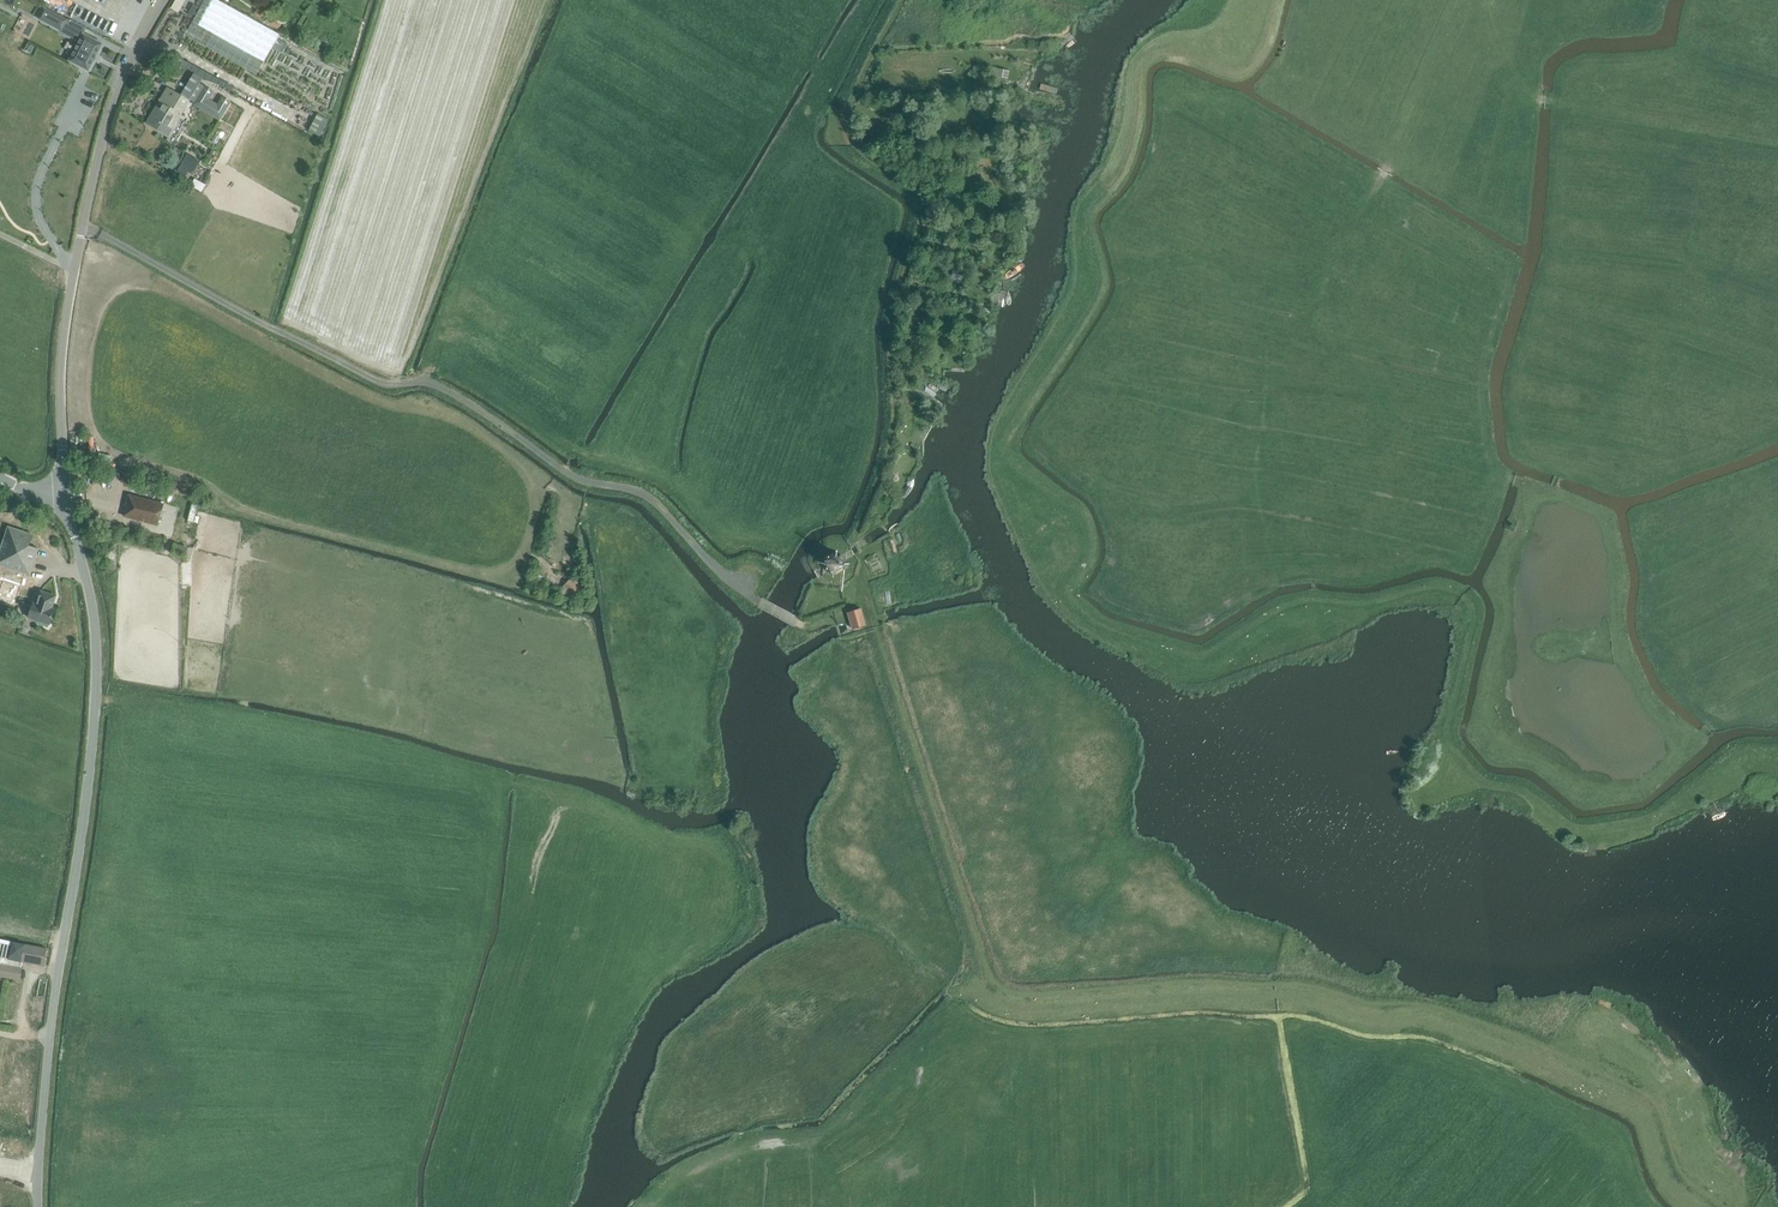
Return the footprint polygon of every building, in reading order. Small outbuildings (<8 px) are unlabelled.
[(185,0),(176,0),(172,9),(180,12),(185,0)] [(193,21),(264,61),(272,47),(277,38),(279,34),(218,0),(205,0),(193,21)] [(61,30),(66,20),(44,9),(39,18),(61,30)] [(281,24),(256,10),(253,15),(277,30),(281,24)] [(86,28),(75,22),(71,29),(82,35),(69,61),(88,71),(102,43),(83,34),(86,28)] [(277,38),(272,47),(283,53),(288,44),(277,38)] [(189,100),(180,94),(167,87),(146,123),(168,136),(189,100)] [(231,103),(223,98),(218,106),(209,100),(214,92),(205,87),(194,106),(220,121),(231,103)] [(238,121),(245,109),(232,102),(226,115),(238,121)] [(328,120),(320,115),(317,114),(308,130),(319,136),(328,120)] [(184,160),(177,171),(185,176),(188,172),(192,174),(196,167),(199,161),(187,154),(184,160)] [(952,270),(950,280),(957,281),(959,272),(952,270)] [(163,502),(128,493),(125,506),(127,507),(124,516),(157,525),(163,502)] [(8,527),(0,551),(0,565),(29,575),(38,548),(29,545),(33,535),(8,527)] [(823,565),(824,566),(828,572),(836,574),(843,569),(845,561),(840,554),(832,552),(825,557),(823,565)] [(572,575),(563,587),(577,597),(586,585),(572,575)] [(41,590),(36,604),(33,603),(29,618),(50,624),(55,610),(52,609),(56,595),(41,590)] [(849,612),(855,628),(867,623),(862,608),(849,612)] [(46,948),(30,945),(25,944),(12,941),(0,939),(0,956),(8,958),(9,956),(22,959),(27,959),(44,963),(46,948)] [(20,980),(21,969),(0,966),(0,976),(20,980)]
